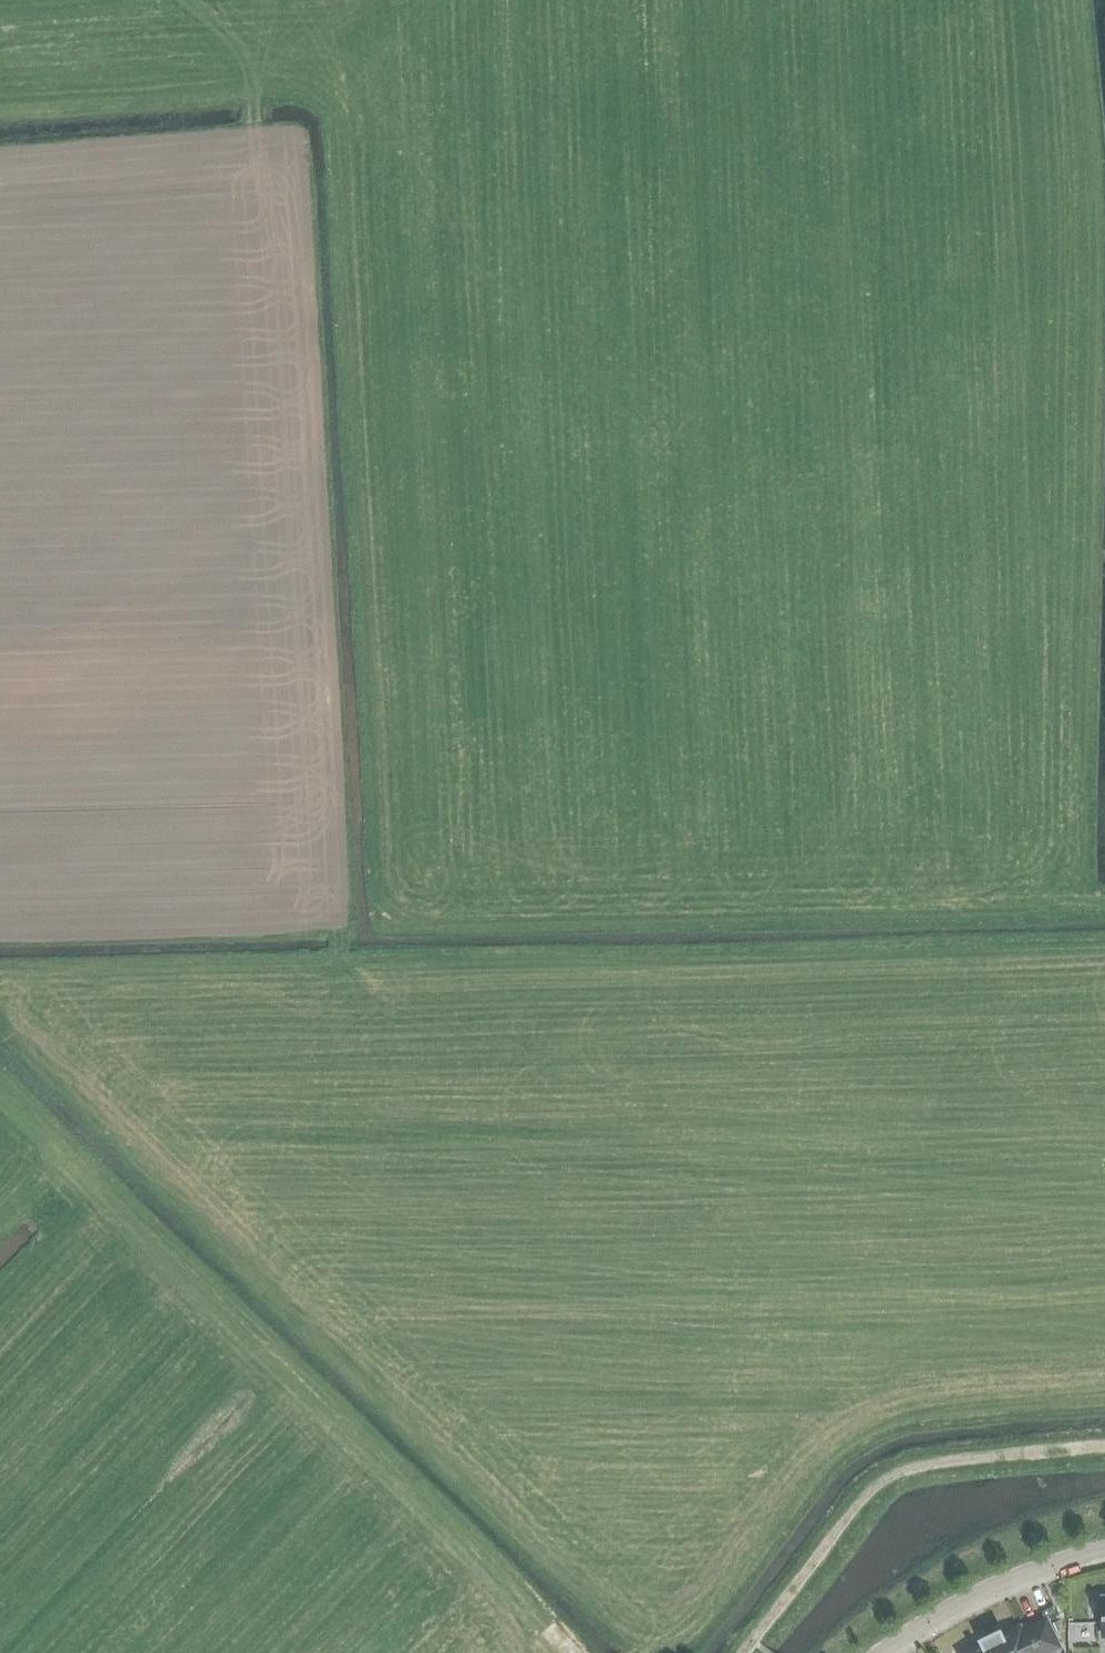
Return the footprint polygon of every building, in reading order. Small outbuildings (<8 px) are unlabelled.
[(1061,1647),(1046,1617),(1045,1618),(1045,1619),(1020,1631),(1018,1627),(1002,1635),(1000,1631),(981,1640),(983,1642),(971,1648),(972,1650),(971,1651),(969,1652),(1049,1652),(1061,1647)] [(1055,1631),(1061,1628),(1057,1620),(1051,1623),(1055,1631)]
